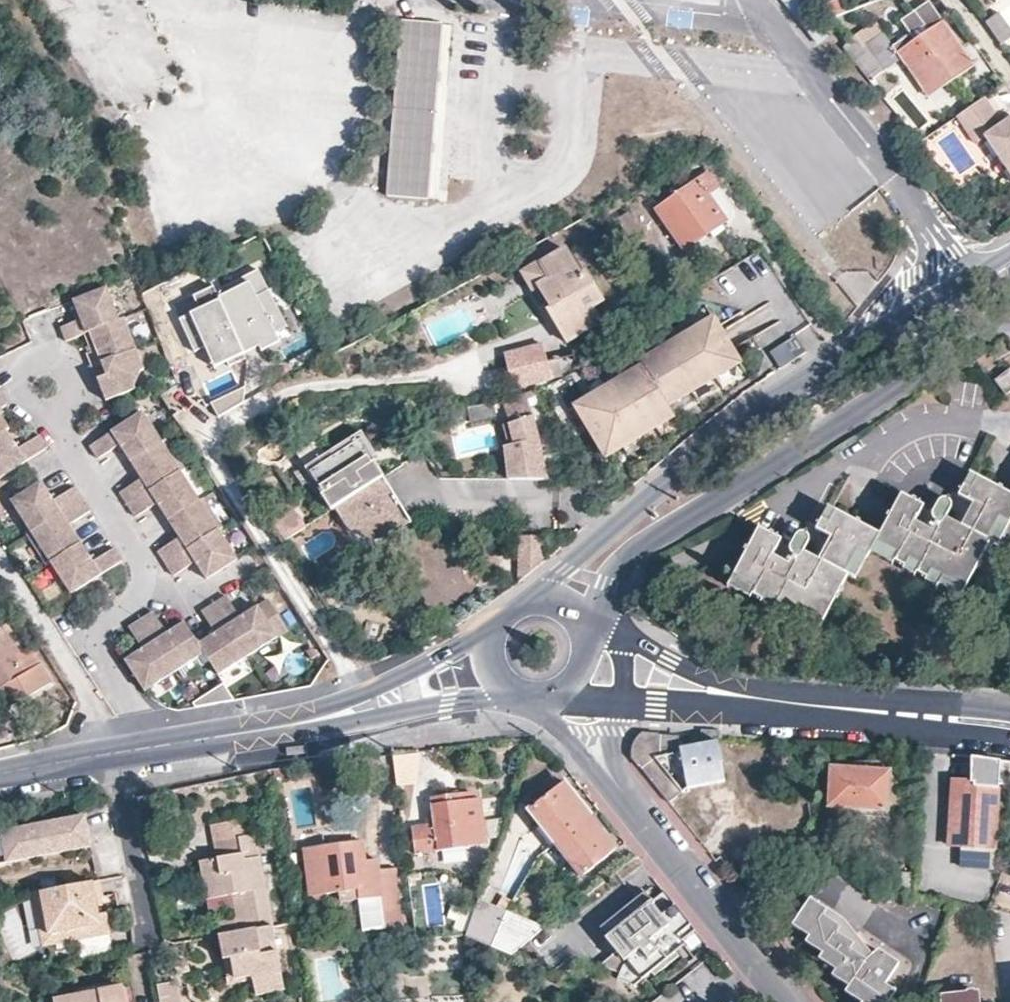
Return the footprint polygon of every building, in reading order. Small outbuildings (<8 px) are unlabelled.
[(878,21),(851,40),(843,47),(871,80),(903,59),(925,89),(950,71),(956,80),(977,65),(946,19),(931,0),(902,20),(912,34),(895,45),(878,21)] [(1003,9),(989,19),(1005,42),(1009,38),(1009,19),(1003,9)] [(402,22),(387,192),(438,196),(452,25),(402,22)] [(930,98),(956,80),(950,71),(925,89),(930,98)] [(912,127),(924,118),(900,89),(889,98),(912,127)] [(1006,119),(990,96),(961,115),(977,139),(987,132),(1009,167),(1009,117),(1006,119)] [(725,221),(706,193),(715,187),(706,173),(658,207),(686,247),(714,229),(725,221)] [(715,187),(706,193),(725,221),(734,215),(715,187)] [(616,220),(629,241),(641,232),(628,213),(616,220)] [(553,281),(535,292),(567,344),(600,323),(592,309),(603,302),(586,273),(582,275),(567,249),(542,264),(553,281)] [(523,273),(535,292),(553,281),(542,264),(540,262),(523,273)] [(260,270),(219,289),(249,359),(283,342),(277,330),(287,325),(260,270)] [(106,283),(71,297),(76,310),(79,316),(60,323),(68,341),(88,333),(120,320),(106,283)] [(218,372),(249,359),(219,289),(217,285),(194,295),(201,311),(185,318),(199,351),(207,347),(218,372)] [(120,320),(88,333),(91,340),(93,345),(88,347),(94,363),(141,345),(130,316),(120,320)] [(670,405),(743,363),(716,318),(644,360),(646,364),(577,405),(607,457),(666,422),(676,416),(670,405)] [(796,335),(768,354),(779,370),(807,351),(796,335)] [(553,376),(567,374),(566,370),(575,368),(571,354),(561,356),(557,341),(508,353),(517,387),(553,379),(553,376)] [(141,345),(94,363),(101,380),(108,398),(146,384),(145,380),(144,366),(149,364),(141,345)] [(996,382),(1007,397),(1009,394),(1009,372),(996,382)] [(515,395),(513,390),(504,393),(500,379),(462,388),(467,406),(475,408),(501,402),(515,395)] [(541,451),(534,420),(533,417),(526,401),(536,397),(533,391),(525,395),(522,396),(505,403),(509,421),(507,422),(513,445),(503,447),(507,480),(548,479),(544,462),(541,451)] [(467,412),(469,425),(496,419),(495,406),(467,412)] [(143,412),(91,446),(100,460),(122,446),(127,454),(132,462),(163,442),(143,412)] [(7,435),(12,432),(4,420),(0,414),(0,440),(7,435)] [(335,508),(388,475),(378,459),(383,457),(365,430),(308,466),(329,499),(335,508)] [(0,440),(0,481),(48,450),(40,438),(19,452),(13,444),(7,435),(0,440)] [(163,442),(132,462),(139,473),(144,480),(125,492),(132,504),(180,472),(187,467),(168,438),(163,442)] [(224,443),(231,456),(238,451),(230,440),(224,443)] [(180,472),(132,504),(141,518),(160,506),(164,512),(169,519),(199,499),(180,472)] [(1002,520),(1009,524),(1009,522),(1009,496),(971,476),(953,509),(952,509),(952,508),(951,506),(951,504),(949,503),(948,501),(945,501),(943,502),(941,503),(940,504),(935,513),(902,495),(879,534),(831,509),(830,509),(829,509),(828,510),(823,520),(811,542),(809,537),(805,535),(800,536),(797,539),(794,545),(762,529),(761,529),(760,529),(759,530),(730,583),(818,630),(859,553),(867,557),(871,550),(960,597),(1002,520)] [(415,522),(386,477),(379,481),(338,507),(342,513),(347,521),(348,522),(349,524),(351,526),(353,528),(355,530),(363,535),(368,537),(375,538),(384,538),(387,537),(405,529),(407,527),(410,525),(415,522)] [(44,485),(15,502),(32,532),(86,500),(80,488),(55,503),(50,495),(44,485)] [(199,499),(169,519),(176,529),(181,537),(161,550),(170,564),(216,532),(223,527),(203,497),(199,499)] [(48,566),(55,562),(83,545),(77,535),(71,525),(93,511),(86,500),(32,532),(30,533),(48,566)] [(288,539),(305,527),(292,510),(275,523),(288,539)] [(216,532),(170,564),(177,574),(196,561),(202,570),(208,578),(235,560),(216,532)] [(521,583),(521,584),(547,561),(547,536),(521,536),(521,583)] [(83,545),(55,562),(71,589),(124,558),(118,548),(93,562),(89,555),(83,545)] [(227,594),(215,602),(250,649),(278,628),(274,623),(283,616),(268,596),(255,606),(243,615),(227,594)] [(200,640),(204,644),(222,670),(250,649),(215,602),(201,613),(213,630),(207,635),(200,640)] [(143,617),(177,663),(204,644),(200,640),(184,618),(175,625),(168,631),(152,610),(143,617)] [(274,623),(278,628),(287,622),(283,616),(274,623)] [(125,658),(146,686),(177,663),(143,617),(129,626),(139,639),(144,645),(132,653),(125,658)] [(8,624),(7,624),(6,624),(5,624),(0,627),(0,695),(9,710),(16,705),(54,682),(30,643),(22,648),(8,624)] [(680,752),(679,741),(653,739),(644,738),(638,742),(635,748),(633,754),(633,763),(639,770),(641,770),(670,806),(687,793),(725,786),(718,748),(680,755),(680,752)] [(680,755),(718,748),(718,744),(706,746),(680,752),(680,755)] [(304,745),(286,747),(287,756),(305,754),(304,745)] [(887,810),(889,770),(877,769),(830,765),(827,806),(887,810)] [(991,868),(997,789),(996,788),(995,788),(994,788),(977,787),(973,786),(973,782),(952,780),(950,804),(955,804),(954,821),(934,820),(931,854),(948,855),(949,845),(959,846),(958,864),(958,865),(959,866),(960,866),(991,868)] [(527,810),(554,843),(588,815),(574,796),(562,782),(527,810)] [(485,841),(480,797),(453,800),(453,793),(442,794),(431,796),(433,823),(411,826),(414,852),(485,841)] [(588,815),(554,843),(580,876),(615,848),(603,833),(588,815)] [(0,831),(0,863),(89,848),(84,817),(40,824),(0,831)] [(250,817),(206,825),(209,841),(213,840),(252,834),(253,834),(250,817)] [(217,934),(235,931),(268,925),(254,835),(253,835),(253,834),(252,834),(213,840),(214,848),(215,857),(198,861),(205,899),(229,894),(231,906),(233,918),(214,922),(217,934)] [(401,926),(394,867),(376,869),(375,859),(364,860),(362,840),(352,841),(303,848),(310,895),(312,895),(312,898),(325,896),(325,892),(338,889),(340,902),(358,899),(362,930),(401,926)] [(101,898),(98,882),(91,883),(94,899),(101,898)] [(94,899),(91,883),(39,892),(48,944),(107,934),(104,913),(97,915),(95,905),(94,899)] [(651,900),(644,905),(654,919),(618,947),(601,960),(604,963),(618,971),(616,976),(632,984),(656,967),(659,971),(678,957),(672,948),(695,931),(687,921),(664,891),(651,900)] [(601,924),(618,947),(654,919),(644,905),(651,900),(644,891),(601,924)] [(48,944),(39,892),(32,893),(41,945),(48,944)] [(207,910),(231,906),(229,894),(205,899),(207,910)] [(898,963),(878,951),(866,960),(851,949),(854,945),(836,933),(840,928),(823,918),(827,912),(809,901),(791,926),(809,939),(805,944),(821,954),(817,960),(833,972),(829,977),(847,989),(844,993),(850,998),(856,1001),(887,1001),(894,992),(883,985),(898,963)] [(478,902),(466,937),(492,947),(505,913),(478,902)] [(505,913),(492,947),(510,954),(542,929),(505,913)] [(279,989),(268,925),(235,931),(217,934),(216,935),(218,947),(220,958),(228,957),(232,976),(232,977),(233,977),(233,978),(234,978),(249,975),(252,994),(279,989)] [(228,998),(252,994),(249,975),(234,978),(233,978),(233,977),(232,977),(232,976),(228,957),(220,958),(228,998)] [(177,978),(155,982),(158,1001),(181,1001),(177,978)] [(119,985),(53,998),(54,1001),(122,1001),(119,985)] [(978,993),(940,997),(941,1001),(979,1001),(978,993)]
